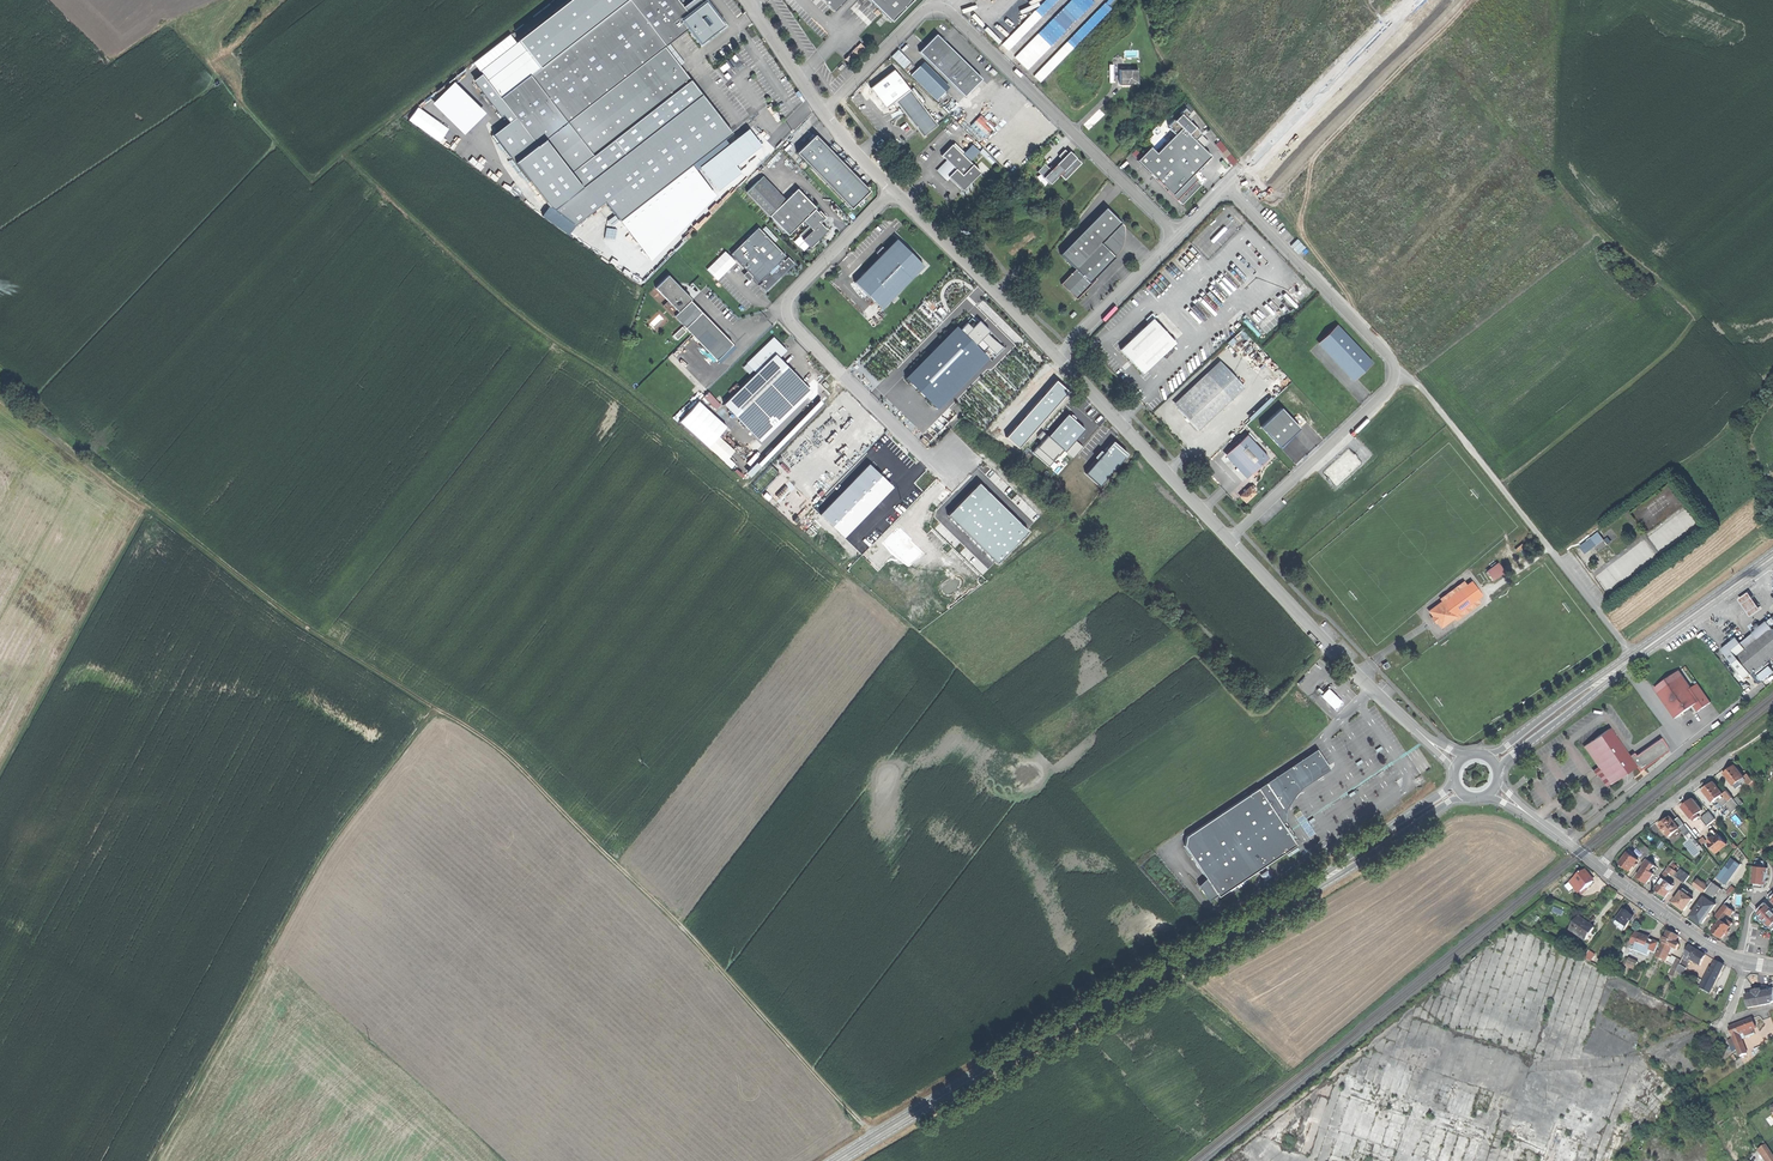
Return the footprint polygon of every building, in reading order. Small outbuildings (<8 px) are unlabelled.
[(538,146),(664,47),(688,29),(700,44),(724,25),(718,17),(715,19),(710,13),(713,11),(706,2),(689,14),(678,0),(626,0),(620,5),(541,66),(500,98),(538,146)] [(530,51),(541,66),(620,5),(616,0),(570,0),(521,38),(530,51)] [(846,0),(826,0),(827,4),(834,12),(846,0)] [(891,22),(913,0),(868,0),(891,22)] [(1101,6),(1035,75),(1041,82),(1107,12),(1101,6)] [(1009,50),(1045,14),(1039,7),(1002,43),(1009,50)] [(1046,25),(1015,57),(1029,69),(1059,37),(1046,25)] [(936,34),(919,52),(964,96),(981,79),(958,56),(936,34)] [(702,94),(664,47),(538,146),(531,151),(556,185),(548,191),(552,197),(561,190),(568,198),(702,94)] [(905,68),(912,61),(899,49),(892,56),(905,68)] [(489,83),(500,98),(541,66),(530,51),(489,83)] [(911,75),(938,100),(951,86),(925,60),(911,75)] [(892,69),(870,88),(886,108),(895,100),(909,89),(892,69)] [(1137,69),(1119,69),(1119,84),(1137,84),(1137,69)] [(909,89),(895,100),(908,116),(918,128),(919,127),(925,133),(938,123),(909,89)] [(553,210),(575,225),(605,202),(620,221),(732,133),(702,94),(568,198),(553,210)] [(1149,147),(1136,160),(1162,186),(1163,185),(1172,193),(1171,194),(1181,204),(1190,195),(1201,184),(1191,175),(1197,169),(1194,165),(1200,160),(1203,163),(1210,156),(1194,141),(1201,134),(1194,126),(1193,127),(1187,121),(1190,118),(1187,115),(1189,113),(1184,108),(1178,113),(1179,114),(1174,120),(1172,119),(1167,125),(1168,127),(1167,128),(1174,134),(1155,153),(1149,147)] [(927,135),(925,133),(919,127),(918,128),(925,136),(927,135)] [(861,198),(869,191),(815,135),(796,153),(850,209),(861,198)] [(1232,166),(1237,162),(1222,139),(1217,143),(1232,166)] [(951,145),(941,156),(947,162),(938,172),(941,175),(946,180),(948,177),(962,191),(980,173),(951,145)] [(1061,159),(1056,164),(1062,170),(1059,174),(1064,180),(1081,163),(1075,157),(1074,159),(1070,155),(1064,149),(1058,155),(1061,159)] [(1197,169),(1203,163),(1200,160),(1194,165),(1197,169)] [(1057,177),(1044,164),(1037,171),(1050,184),(1057,177)] [(1052,168),(1059,174),(1062,170),(1056,164),(1052,168)] [(769,215),(781,204),(758,180),(746,191),(769,215)] [(799,235),(811,247),(817,241),(816,240),(819,237),(821,238),(824,235),(828,231),(819,222),(823,218),(814,208),(815,207),(797,188),(781,204),(769,215),(788,235),(803,220),(808,226),(799,235)] [(1061,283),(1075,297),(1080,291),(1082,293),(1084,291),(1085,289),(1084,288),(1115,256),(1101,243),(1121,222),(1106,207),(1060,253),(1075,268),(1060,283),(1061,283)] [(777,279),(794,263),(788,256),(784,261),(782,259),(785,256),(758,227),(730,253),(757,282),(761,279),(762,281),(758,285),(764,291),(777,279)] [(864,271),(891,298),(923,266),(896,239),(886,250),(879,256),(869,266),(864,271)] [(876,253),(879,256),(886,250),(882,246),(876,253)] [(881,309),(891,298),(864,271),(854,282),(881,309)] [(668,301),(678,311),(690,300),(691,299),(680,288),(679,289),(676,285),(676,284),(668,275),(655,288),(668,301)] [(716,360),(732,344),(723,335),(690,300),(678,311),(674,316),(716,360)] [(678,311),(668,301),(663,306),(673,316),(674,316),(678,311)] [(1130,361),(1142,373),(1174,343),(1152,319),(1119,349),(1130,361)] [(935,403),(984,352),(954,323),(904,375),(935,403)] [(1357,378),(1373,363),(1336,325),(1321,340),(1357,378)] [(752,357),(762,367),(775,354),(779,358),(786,350),(780,344),(773,337),(752,357)] [(743,426),(796,376),(779,358),(775,354),(762,367),(722,404),(743,426)] [(1173,403),(1177,408),(1210,377),(1223,365),(1219,361),(1173,403)] [(1223,365),(1210,377),(1231,399),(1243,387),(1223,365)] [(805,386),(796,376),(743,426),(753,436),(805,386)] [(1187,419),(1197,430),(1231,399),(1210,377),(1177,408),(1187,419)] [(710,391),(703,397),(707,401),(714,395),(710,391)] [(775,446),(778,449),(823,404),(821,401),(775,446)] [(708,421),(714,416),(701,403),(696,408),(708,421)] [(692,407),(682,418),(699,434),(709,423),(692,407)] [(1280,408),(1260,427),(1279,447),(1287,439),(1299,428),(1280,408)] [(1063,451),(1083,428),(1066,413),(1047,435),(1041,430),(1035,436),(1039,439),(1029,451),(1046,466),(1061,449),(1063,451)] [(1240,464),(1250,474),(1267,458),(1246,435),(1228,451),(1240,464)] [(1084,472),(1098,485),(1126,453),(1111,440),(1103,448),(1104,449),(1084,472)] [(995,562),(1026,531),(977,483),(946,514),(995,562)] [(1250,487),(1240,496),(1245,502),(1255,493),(1250,487)] [(1597,551),(1608,544),(1605,540),(1595,547),(1597,551)] [(1583,549),(1586,552),(1592,547),(1589,544),(1583,549)] [(1487,571),(1495,580),(1507,570),(1499,561),(1487,571)] [(1436,620),(1441,626),(1453,617),(1454,616),(1453,615),(1457,612),(1458,613),(1471,603),(1470,602),(1475,599),(1480,595),(1471,581),(1465,585),(1460,589),(1459,588),(1447,598),(1447,599),(1444,601),(1443,601),(1442,602),(1429,611),(1434,616),(1435,615),(1437,619),(1436,620)] [(1439,598),(1442,602),(1443,601),(1444,601),(1447,599),(1447,598),(1459,588),(1460,589),(1465,585),(1462,581),(1439,598)] [(1751,591),(1739,599),(1745,608),(1752,618),(1764,611),(1757,600),(1751,591)] [(1478,603),(1475,599),(1470,602),(1471,603),(1458,613),(1457,612),(1453,615),(1454,616),(1453,617),(1455,620),(1478,603)] [(1750,674),(1754,671),(1758,668),(1765,662),(1772,657),(1772,656),(1772,630),(1770,626),(1766,622),(1760,627),(1759,627),(1764,634),(1757,640),(1745,649),(1736,657),(1750,674)] [(1752,633),(1757,640),(1764,634),(1759,627),(1760,627),(1757,623),(1753,627),(1755,630),(1752,633)] [(1745,679),(1750,674),(1736,657),(1745,649),(1736,637),(1721,649),(1745,679)] [(1766,668),(1765,662),(1758,668),(1760,670),(1756,674),(1757,675),(1766,668)] [(1766,669),(1755,678),(1758,683),(1770,674),(1766,669)] [(1679,670),(1654,688),(1674,718),(1683,712),(1689,708),(1685,701),(1689,699),(1697,711),(1710,702),(1697,683),(1690,688),(1679,670)] [(1327,690),(1322,695),(1335,708),(1340,703),(1327,690)] [(1609,783),(1635,766),(1620,744),(1609,728),(1583,745),(1597,765),(1609,783)] [(1198,884),(1208,900),(1216,894),(1217,896),(1296,846),(1295,844),(1275,814),(1281,810),(1282,807),(1288,797),(1292,791),(1299,784),(1328,765),(1316,748),(1185,835),(1184,845),(1206,878),(1198,884)] [(1605,786),(1609,783),(1597,765),(1592,769),(1595,774),(1597,773),(1600,778),(1605,786)] [(1729,770),(1724,773),(1733,785),(1739,781),(1743,777),(1744,777),(1735,765),(1729,770)] [(1748,774),(1744,777),(1743,777),(1749,784),(1753,780),(1748,774)] [(1703,790),(1712,802),(1717,798),(1722,794),(1713,782),(1708,786),(1703,790)] [(1724,793),(1722,794),(1717,798),(1723,805),(1725,803),(1732,798),(1727,791),(1724,793)] [(1735,798),(1740,805),(1743,803),(1738,796),(1735,798)] [(1739,807),(1732,798),(1725,803),(1732,812),(1739,807)] [(1687,803),(1682,807),(1691,819),(1693,817),(1695,820),(1699,817),(1697,814),(1701,811),(1701,810),(1692,799),(1687,803)] [(1705,807),(1701,810),(1701,811),(1703,812),(1701,814),(1706,820),(1708,818),(1712,823),(1715,820),(1705,807)] [(1664,821),(1660,825),(1669,836),(1679,828),(1670,817),(1664,821)] [(1684,824),(1679,828),(1683,834),(1688,830),(1684,824)] [(1708,832),(1712,838),(1714,837),(1715,838),(1718,835),(1712,829),(1708,832)] [(1714,850),(1716,852),(1726,844),(1719,835),(1718,835),(1715,838),(1709,842),(1709,843),(1710,844),(1714,850)] [(1643,855),(1646,858),(1648,856),(1652,850),(1648,848),(1644,853),(1643,855)] [(1631,854),(1628,852),(1620,863),(1621,864),(1620,866),(1622,867),(1624,867),(1626,868),(1630,870),(1633,865),(1636,862),(1638,859),(1631,854)] [(1650,870),(1655,865),(1647,858),(1642,864),(1644,866),(1650,870)] [(1731,858),(1722,870),(1731,876),(1739,864),(1731,858)] [(1675,862),(1673,861),(1666,871),(1669,873),(1670,873),(1673,875),(1676,871),(1674,870),(1676,866),(1673,864),(1675,862)] [(1654,873),(1650,870),(1644,866),(1637,876),(1642,879),(1647,883),(1654,873)] [(1764,884),(1766,884),(1768,868),(1765,867),(1756,867),(1754,866),(1753,883),(1755,883),(1764,884)] [(1675,876),(1684,882),(1689,876),(1680,869),(1675,876)] [(1722,870),(1717,878),(1725,884),(1731,876),(1722,870)] [(1585,871),(1576,878),(1584,889),(1593,882),(1589,876),(1585,871)] [(1661,878),(1662,878),(1664,880),(1669,873),(1666,871),(1661,878)] [(1580,892),(1584,889),(1576,878),(1570,882),(1575,889),(1576,887),(1580,892)] [(1660,893),(1665,897),(1673,886),(1672,885),(1673,883),(1670,881),(1669,883),(1664,880),(1662,878),(1655,889),(1660,893)] [(1693,885),(1704,893),(1704,892),(1708,887),(1705,885),(1697,879),(1693,885)] [(1712,881),(1708,887),(1716,893),(1720,887),(1712,881)] [(1716,893),(1708,887),(1704,892),(1712,898),(1716,893)] [(1678,906),(1685,910),(1693,899),(1687,895),(1689,892),(1683,888),(1674,902),(1678,906)] [(1715,915),(1720,919),(1721,918),(1727,910),(1731,913),(1738,904),(1734,901),(1735,899),(1730,895),(1715,915)] [(1705,897),(1691,915),(1696,919),(1702,923),(1715,904),(1705,897)] [(1756,911),(1772,929),(1772,910),(1766,902),(1756,911)] [(1616,921),(1625,927),(1633,917),(1628,914),(1623,910),(1616,921)] [(1579,918),(1578,920),(1587,926),(1588,924),(1584,922),(1579,918)] [(1717,934),(1721,937),(1730,925),(1729,925),(1731,922),(1726,919),(1725,921),(1721,918),(1720,919),(1712,930),(1717,934)] [(1578,920),(1570,930),(1585,941),(1594,928),(1588,924),(1587,926),(1578,920)] [(1670,947),(1677,950),(1679,945),(1675,943),(1678,937),(1672,934),(1667,932),(1662,943),(1670,947)] [(1635,951),(1641,953),(1642,949),(1644,949),(1648,939),(1648,938),(1635,933),(1629,949),(1635,951)] [(1653,941),(1648,939),(1644,949),(1642,949),(1641,953),(1647,956),(1649,951),(1654,953),(1658,943),(1653,941)] [(1664,961),(1670,947),(1662,943),(1656,957),(1664,961)] [(1688,958),(1688,959),(1693,950),(1688,947),(1683,956),(1688,958)] [(1693,950),(1688,959),(1699,965),(1705,956),(1699,953),(1693,950)] [(1585,959),(1590,962),(1593,955),(1588,952),(1585,959)] [(1637,963),(1628,959),(1625,966),(1634,970),(1637,963)] [(1676,971),(1679,965),(1681,962),(1676,959),(1671,969),(1676,971)] [(1709,968),(1704,977),(1715,982),(1723,966),(1718,964),(1715,962),(1711,969),(1709,968)] [(1699,989),(1709,994),(1715,982),(1704,977),(1699,989)] [(1768,989),(1769,992),(1761,993),(1757,994),(1759,1006),(1771,1004),(1771,1002),(1772,1002),(1772,989),(1768,989)] [(1748,1008),(1759,1006),(1757,994),(1753,995),(1750,995),(1745,996),(1748,1008)] [(1740,1023),(1729,1028),(1732,1037),(1739,1034),(1743,1032),(1745,1036),(1754,1033),(1752,1029),(1755,1028),(1752,1019),(1740,1023)] [(1745,1049),(1739,1034),(1732,1037),(1733,1039),(1737,1050),(1738,1051),(1745,1049)] [(1732,1052),(1737,1050),(1733,1039),(1728,1041),(1732,1052)] [(1768,1160),(1772,1160),(1772,1155),(1767,1146),(1765,1148),(1761,1151),(1768,1160)]
